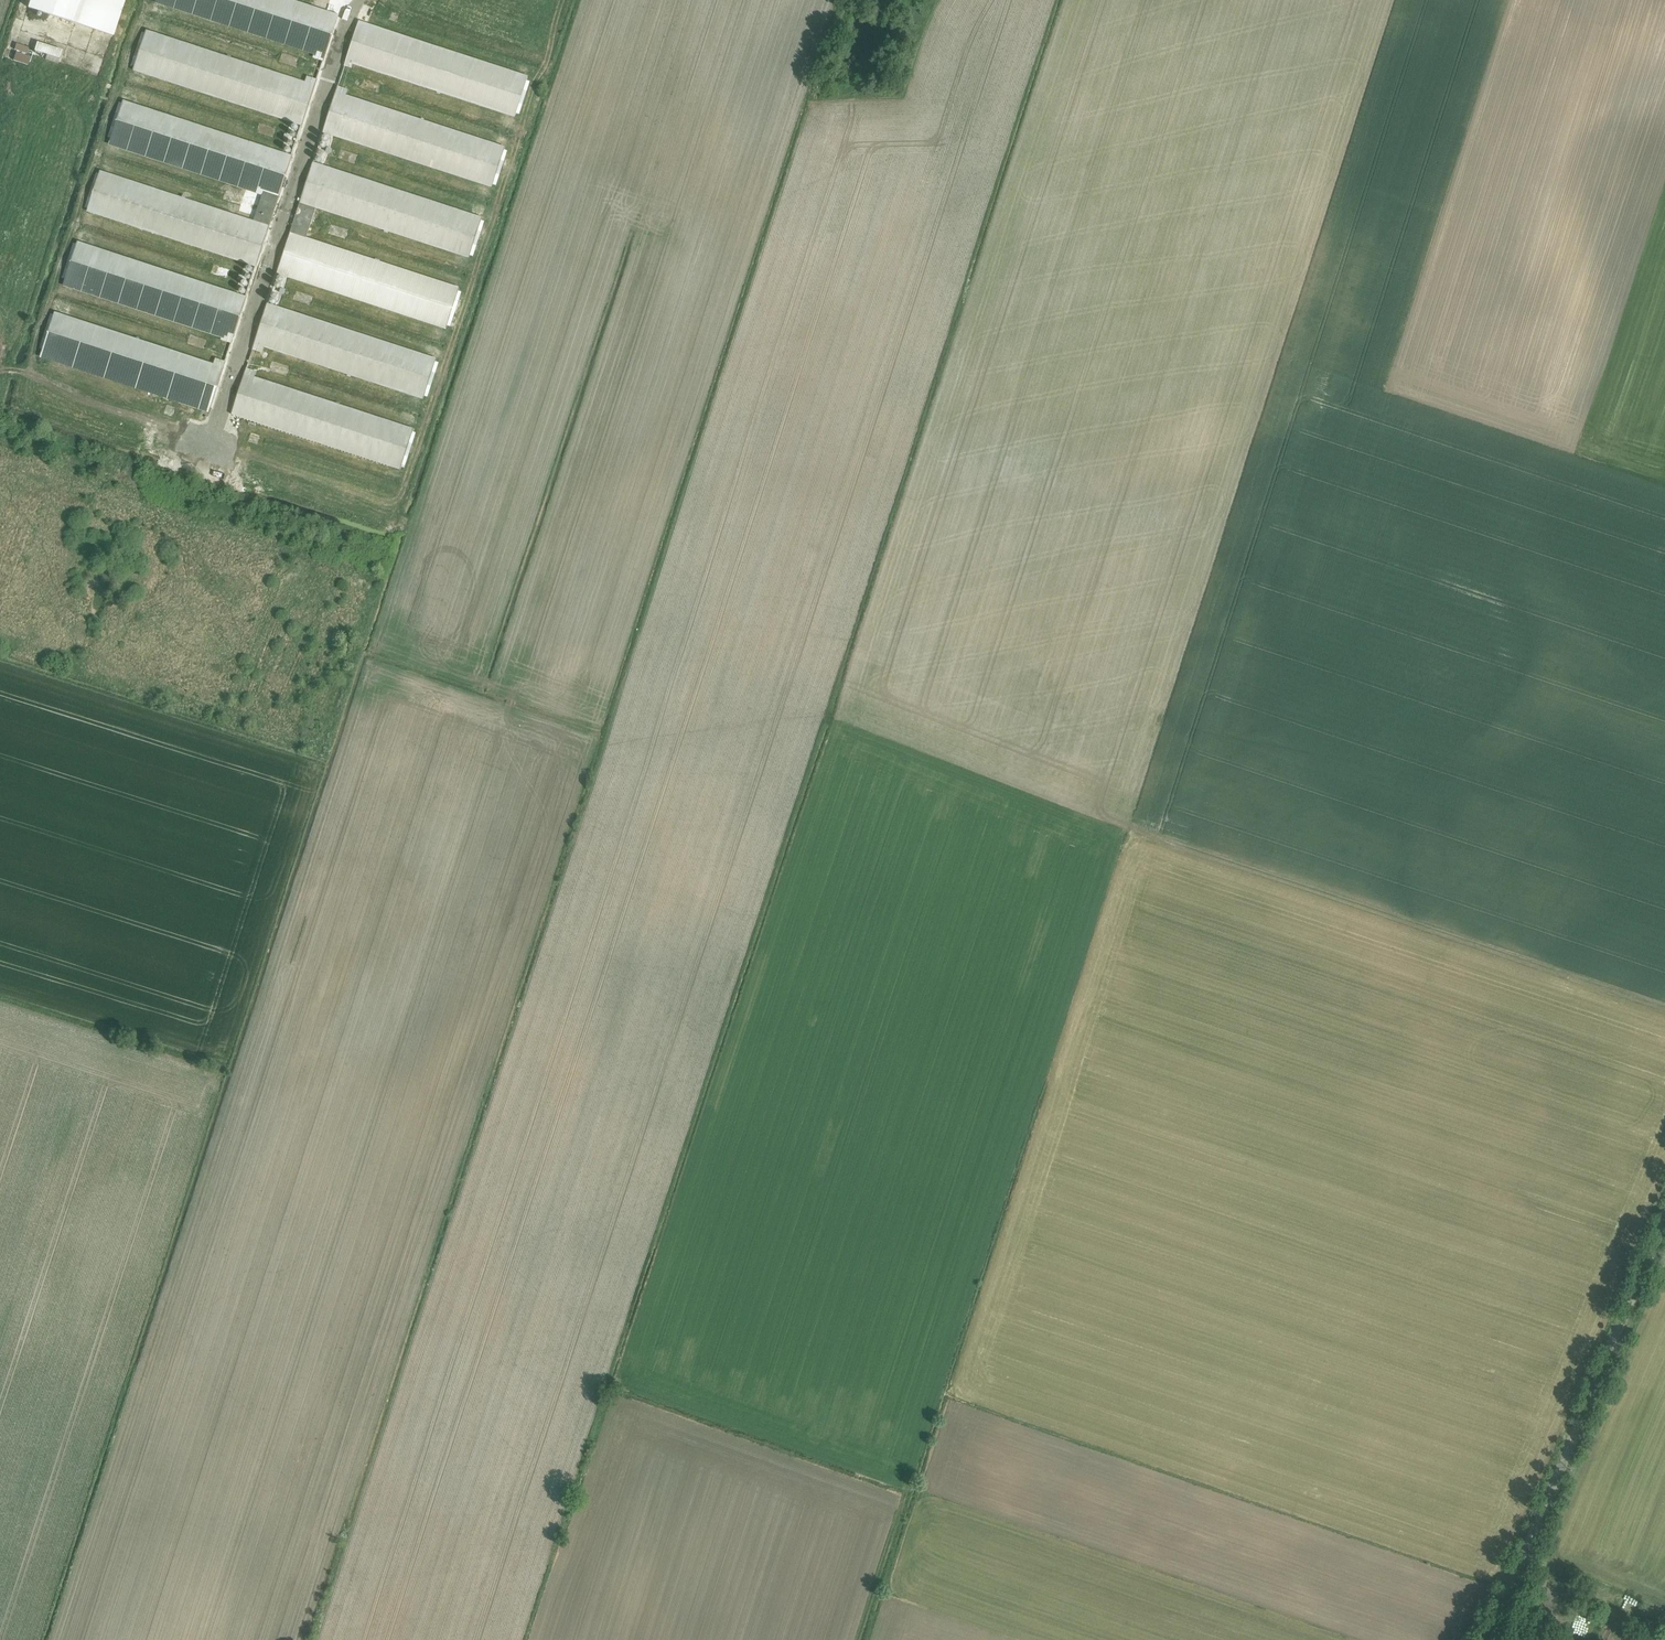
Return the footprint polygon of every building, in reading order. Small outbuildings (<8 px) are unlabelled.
[(27,11),(113,39),(126,0),(31,0),(27,11)] [(289,0),(159,0),(159,2),(327,57),(340,17),(289,0)] [(531,78),(360,24),(347,65),(518,119),(531,78)] [(317,88),(148,31),(135,72),(303,128),(317,88)] [(508,150),(337,94),(324,134),(494,191),(508,150)] [(295,158),(125,102),(112,141),(282,197),(295,158)] [(483,221),(314,165),(301,205),(470,260),(483,221)] [(270,228),(101,172),(88,213),(257,268),(270,228)] [(461,291),(292,235),(279,276),(447,331),(461,291)] [(234,339),(247,299),(80,243),(67,283),(234,339)] [(438,360),(270,304),(256,346),(425,401),(438,360)] [(224,369),(55,314),(42,354),(210,409),(224,369)] [(416,432),(245,376),(232,416),(403,472),(416,432)]
